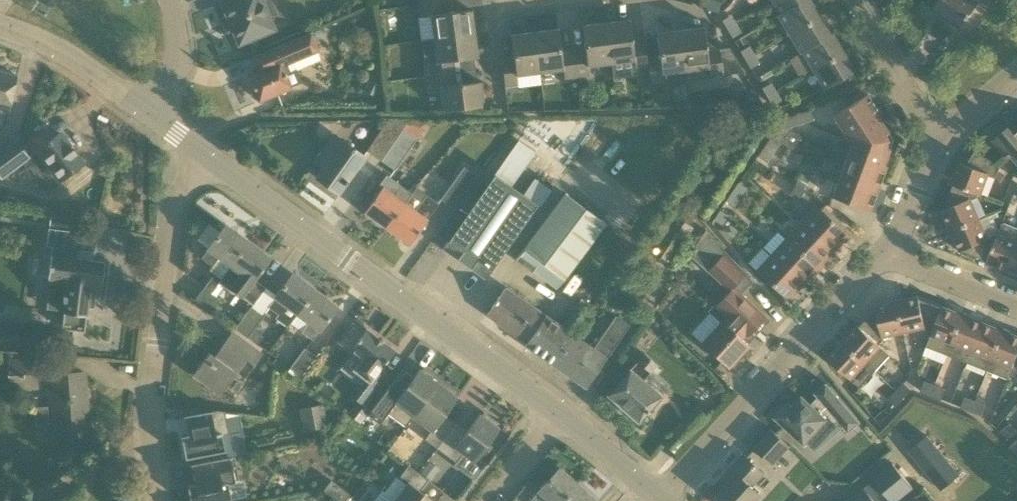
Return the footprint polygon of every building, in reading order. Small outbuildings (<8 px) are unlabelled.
[(257,37),(276,29),(271,17),(278,14),(272,0),(225,0),(221,2),(228,19),(229,18),(232,27),(231,28),(239,45),(257,37)] [(698,7),(708,9),(710,0),(700,0),(698,7)] [(708,9),(717,12),(720,3),(711,0),(710,0),(708,9)] [(803,0),(771,0),(779,13),(777,14),(777,15),(803,0)] [(777,15),(788,34),(818,16),(809,0),(803,0),(777,15)] [(934,9),(960,27),(966,18),(968,19),(971,15),(969,14),(977,2),(974,0),(940,0),(934,9)] [(433,39),(474,33),(471,10),(448,13),(446,1),(420,4),(422,16),(430,15),(433,39)] [(727,29),(736,24),(731,16),(722,20),(727,29)] [(799,52),(831,33),(829,34),(818,16),(788,34),(799,52)] [(648,67),(647,58),(645,41),(632,43),(629,19),(605,22),(611,64),(635,61),(636,69),(648,67)] [(573,50),(576,77),(589,75),(588,66),(611,64),(605,22),(582,25),(585,49),(573,50)] [(727,29),(733,37),(741,32),(736,24),(727,29)] [(680,30),(685,70),(686,79),(710,76),(722,74),(743,71),(729,47),(706,50),(703,27),(680,30)] [(534,32),(540,73),(563,70),(564,79),(576,77),(573,50),(561,52),(558,29),(534,32)] [(662,73),(685,70),(680,30),(656,33),(659,57),(647,58),(648,67),(650,84),(663,82),(662,73)] [(257,71),(248,75),(251,82),(252,85),(251,88),(255,97),(258,98),(259,101),(291,88),(291,87),(302,82),(297,70),(321,60),(318,52),(320,51),(312,32),(251,57),(257,71)] [(534,32),(511,35),(514,58),(501,60),(504,86),(518,84),(517,76),(540,73),(534,32)] [(429,76),(455,72),(454,60),(477,57),(474,33),(433,39),(436,61),(427,63),(429,76)] [(799,77),(812,70),(842,52),(831,33),(799,52),(800,53),(789,60),(799,77)] [(754,54),(749,45),(740,50),(745,59),(754,54)] [(854,71),(842,52),(812,70),(823,89),(854,71)] [(754,54),(745,59),(750,67),(759,62),(754,54)] [(0,71),(0,110),(7,112),(17,76),(0,71)] [(429,76),(431,88),(440,87),(443,111),(483,106),(480,81),(457,84),(455,72),(429,76)] [(776,91),(771,83),(770,82),(762,87),(767,96),(776,91)] [(767,96),(772,104),(780,99),(776,91),(767,96)] [(833,116),(852,144),(832,197),(850,204),(869,211),(886,166),(883,165),(888,150),(894,152),(899,139),(891,127),(886,130),(877,117),(880,115),(866,94),(849,105),(833,116)] [(810,110),(800,113),(802,123),(813,120),(810,110)] [(800,113),(781,119),(790,127),(802,123),(800,113)] [(781,119),(769,137),(779,144),(790,127),(781,119)] [(366,151),(380,160),(408,122),(408,120),(388,120),(366,151)] [(423,122),(408,122),(380,160),(395,170),(425,126),(423,124),(423,122)] [(1014,135),(1008,127),(993,140),(1005,156),(1008,159),(1012,156),(1016,162),(1016,133),(1014,135)] [(60,133),(43,145),(38,149),(49,164),(32,176),(42,189),(58,178),(59,180),(82,163),(60,133)] [(347,180),(363,156),(334,135),(327,145),(316,162),(319,164),(322,163),(325,165),(317,178),(338,193),(344,184),(345,185),(348,181),(347,180)] [(757,156),(766,162),(779,144),(769,137),(757,156)] [(513,181),(532,148),(513,138),(495,171),(513,181)] [(28,159),(16,141),(0,153),(0,174),(2,177),(28,159)] [(955,184),(978,194),(980,195),(988,175),(994,177),(1000,168),(992,162),(975,151),(966,165),(960,163),(955,178),(957,179),(955,184)] [(488,185),(464,167),(441,199),(465,217),(488,185)] [(802,174),(795,185),(803,190),(810,179),(802,174)] [(376,196),(364,212),(375,220),(376,222),(381,226),(384,226),(387,228),(404,204),(412,194),(399,185),(386,175),(378,185),(382,188),(376,196)] [(495,175),(488,185),(465,217),(442,248),(486,279),(547,195),(531,183),(522,195),(495,175)] [(737,182),(731,191),(740,197),(746,187),(737,182)] [(979,219),(970,200),(977,197),(978,194),(955,184),(954,184),(944,210),(943,211),(949,225),(951,224),(954,230),(979,219)] [(804,191),(795,185),(789,193),(798,199),(804,191)] [(734,206),(740,197),(731,191),(725,201),(734,206)] [(566,192),(516,258),(557,289),(607,223),(566,192)] [(413,210),(404,204),(387,228),(409,244),(438,204),(424,194),(413,210)] [(801,223),(832,252),(842,240),(841,239),(845,233),(830,220),(816,206),(801,223)] [(51,210),(46,246),(51,247),(48,278),(67,281),(61,329),(84,332),(88,307),(94,308),(96,284),(101,285),(104,262),(77,259),(78,248),(74,247),(78,218),(76,218),(52,210),(51,210)] [(728,215),(719,210),(713,219),(721,225),(728,215)] [(998,237),(997,236),(994,235),(987,238),(979,219),(954,230),(956,236),(954,237),(961,252),(962,251),(988,261),(989,260),(998,237)] [(1002,222),(997,236),(998,237),(989,260),(994,263),(993,265),(1008,270),(1016,248),(1016,228),(1002,222)] [(786,239),(815,266),(819,261),(821,263),(832,252),(801,223),(786,239)] [(220,256),(231,264),(247,242),(224,225),(208,248),(201,258),(213,267),(220,256)] [(705,230),(690,256),(729,292),(715,307),(714,306),(707,313),(709,314),(719,323),(701,343),(713,354),(728,368),(748,346),(740,339),(744,334),(747,336),(749,333),(751,335),(756,334),(759,331),(759,326),(757,325),(765,316),(750,303),(740,293),(752,281),(705,230)] [(771,255),(802,284),(812,272),(811,271),(815,266),(786,239),(771,255)] [(247,242),(231,264),(221,278),(217,283),(218,283),(232,294),(234,292),(251,305),(252,303),(264,287),(254,279),(270,258),(247,242)] [(1008,270),(1016,274),(1016,248),(1008,270)] [(792,295),(802,284),(771,255),(756,272),(785,299),(790,293),(792,295)] [(218,283),(217,283),(221,278),(214,273),(195,299),(212,312),(220,300),(210,293),(218,283)] [(287,327),(298,313),(314,291),(291,274),(268,306),(279,314),(275,318),(287,327)] [(545,316),(527,343),(525,346),(553,365),(572,335),(575,337),(590,314),(603,293),(587,282),(581,292),(582,293),(576,304),(560,327),(545,316)] [(486,315),(527,343),(545,316),(504,288),(497,298),(486,315)] [(298,313),(310,321),(302,331),(313,339),(336,307),(314,291),(298,313)] [(897,305),(904,332),(924,327),(925,330),(932,333),(941,308),(919,299),(919,298),(903,302),(904,304),(897,305)] [(252,303),(251,305),(235,328),(248,337),(265,312),(252,303)] [(859,327),(879,345),(884,339),(883,337),(904,332),(897,305),(891,307),(891,305),(875,308),(875,309),(859,327)] [(947,355),(962,318),(956,315),(956,313),(942,307),(941,308),(932,333),(926,347),(947,355)] [(592,349),(575,337),(572,335),(553,365),(586,388),(587,387),(598,370),(606,358),(629,325),(616,316),(592,349)] [(983,323),(968,318),(967,320),(962,318),(947,355),(967,363),(983,323)] [(364,332),(352,323),(339,341),(361,359),(353,370),(358,375),(355,379),(364,386),(355,399),(369,410),(393,378),(381,369),(395,350),(366,329),(364,332)] [(1002,333),(996,331),(997,329),(983,323),(967,363),(987,371),(1002,333)] [(879,345),(859,327),(858,326),(848,338),(849,340),(845,344),(875,372),(890,355),(879,345)] [(262,354),(231,332),(222,344),(223,345),(224,343),(226,345),(217,358),(209,352),(193,375),(220,394),(236,372),(244,378),(262,354)] [(1016,356),(1016,337),(1009,334),(1008,336),(1002,333),(987,371),(1008,379),(1010,374),(1016,356)] [(845,344),(840,349),(839,347),(828,359),(860,388),(875,372),(845,344)] [(304,348),(290,367),(301,375),(315,356),(304,348)] [(621,380),(607,395),(626,411),(626,415),(632,420),(635,419),(638,422),(651,407),(660,396),(642,380),(656,364),(644,353),(621,380)] [(9,391),(36,389),(34,360),(7,361),(9,391)] [(376,403),(367,415),(379,424),(387,413),(405,426),(413,417),(440,380),(424,368),(422,371),(418,369),(417,370),(415,373),(404,365),(382,394),(376,403)] [(931,365),(926,377),(937,381),(941,370),(931,365)] [(84,372),(64,374),(47,375),(49,402),(52,402),(55,434),(77,432),(77,435),(80,435),(80,432),(81,432),(80,415),(87,414),(84,372)] [(425,439),(436,448),(455,423),(455,422),(451,427),(441,420),(456,399),(457,398),(454,395),(456,392),(440,380),(413,417),(431,430),(425,439)] [(931,395),(935,386),(924,382),(920,391),(931,395)] [(904,383),(896,391),(904,398),(911,390),(904,383)] [(776,417),(805,444),(827,420),(835,427),(839,423),(848,433),(860,423),(827,384),(814,394),(818,398),(811,404),(803,397),(793,407),(789,403),(776,417)] [(931,395),(941,399),(945,390),(935,386),(931,395)] [(896,406),(904,398),(896,391),(889,400),(896,406)] [(971,411),(975,402),(964,398),(961,407),(971,411)] [(971,411),(982,415),(985,406),(975,402),(971,411)] [(299,409),(303,431),(327,427),(323,404),(299,409)] [(229,434),(224,410),(183,417),(183,419),(185,418),(188,431),(190,431),(191,435),(181,437),(185,459),(225,451),(222,435),(229,434)] [(455,423),(436,448),(456,463),(463,454),(474,462),(476,459),(479,461),(490,447),(487,445),(498,430),(499,428),(495,426),(497,423),(484,413),(482,416),(478,413),(477,415),(478,415),(462,436),(452,428),(456,423),(455,423)] [(790,447),(772,429),(754,449),(769,462),(772,465),(790,447)] [(959,476),(927,437),(910,451),(942,490),(959,476)] [(746,457),(723,482),(725,484),(727,482),(732,487),(719,500),(755,500),(757,498),(760,495),(752,488),(764,474),(746,457)] [(228,484),(238,482),(234,458),(189,465),(189,467),(191,466),(194,479),(196,479),(197,483),(187,485),(190,500),(222,500),(231,499),(228,484)] [(891,500),(897,500),(913,488),(893,464),(874,480),(891,500)] [(393,499),(396,500),(433,500),(420,491),(428,480),(408,466),(398,479),(395,476),(384,492),(393,499)] [(577,485),(558,468),(538,491),(539,492),(530,500),(563,500),(577,485)] [(349,494),(331,480),(323,491),(337,500),(344,500),(349,494)] [(577,485),(563,500),(596,500),(577,485)] [(864,488),(848,500),(875,500),(864,488)]
